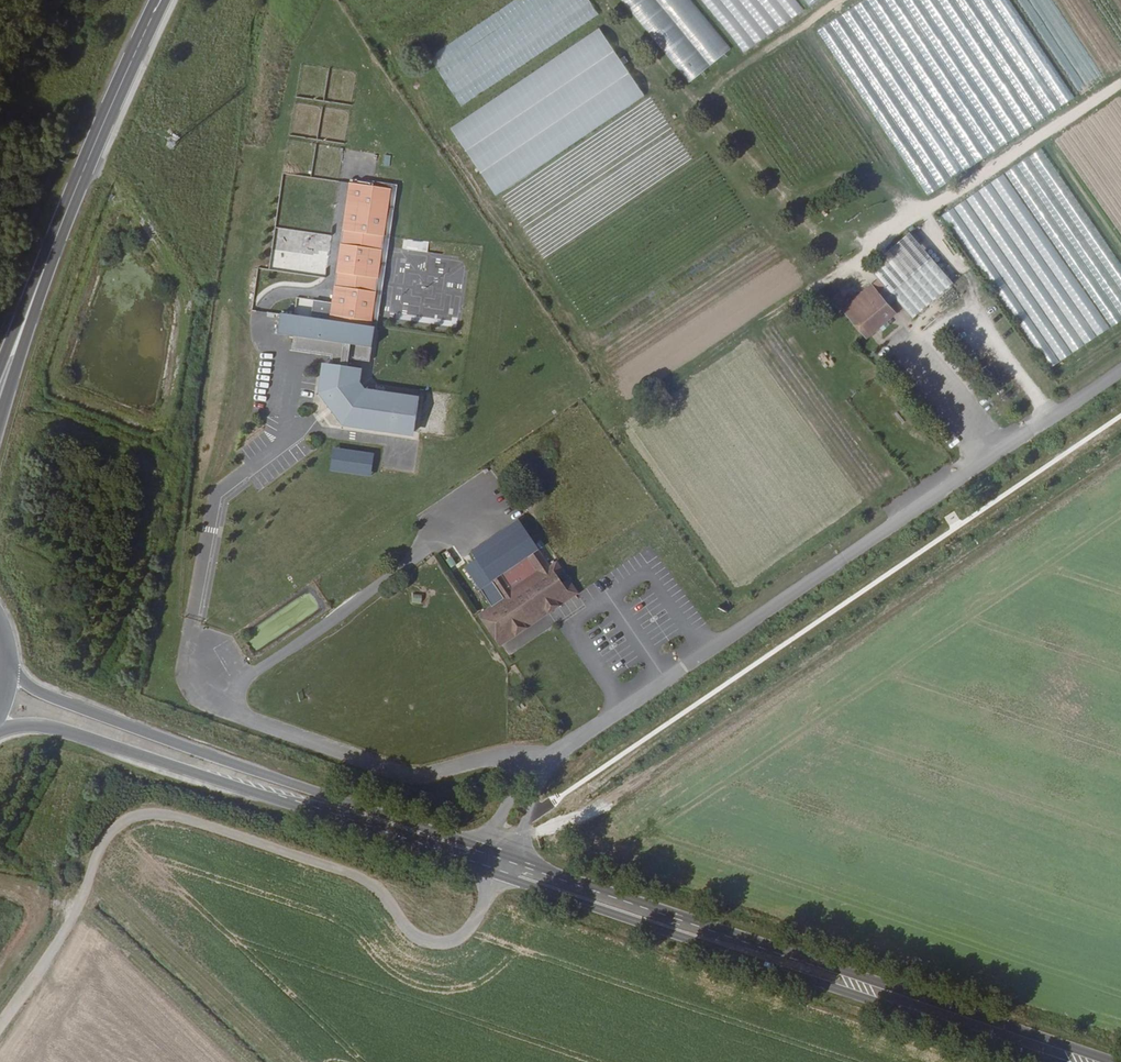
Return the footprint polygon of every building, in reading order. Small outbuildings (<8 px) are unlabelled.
[(599,15),(589,0),(513,0),(428,58),(462,107),(599,15)] [(690,83),(731,49),(691,0),(621,0),(690,83)] [(744,53),(804,11),(796,0),(701,0),(744,53)] [(817,31),(928,195),(1075,98),(1009,0),(864,0),(817,31)] [(645,96),(600,29),(450,129),(496,196),(645,96)] [(942,216),(1051,369),(1120,321),(1120,264),(1041,150),(942,216)] [(375,323),(391,189),(349,184),(335,318),(352,320),(352,327),(283,320),(281,341),(298,342),(296,357),(334,360),(334,367),(330,368),(328,395),(325,397),(351,428),(352,424),(422,430),(424,397),(370,391),(364,384),(365,370),(352,369),(352,361),(373,363),(378,329),(370,328),(370,322),(375,323)] [(910,232),(869,264),(883,281),(908,313),(910,316),(951,284),(910,232)] [(455,320),(468,263),(408,249),(400,287),(412,289),(407,309),(455,320)] [(906,315),(908,313),(883,281),(874,288),(869,282),(843,302),(848,309),(851,306),(874,336),(882,330),(886,335),(893,329),(889,324),(904,313),(906,315)] [(371,475),(374,451),(332,447),(330,471),(371,475)] [(447,551),(441,554),(447,565),(453,562),(447,551)] [(552,563),(545,567),(534,552),(489,582),(499,599),(477,614),(497,644),(572,592),(563,580),(557,585),(552,577),(558,573),(552,563)] [(421,604),(422,595),(412,594),(411,603),(421,604)]
